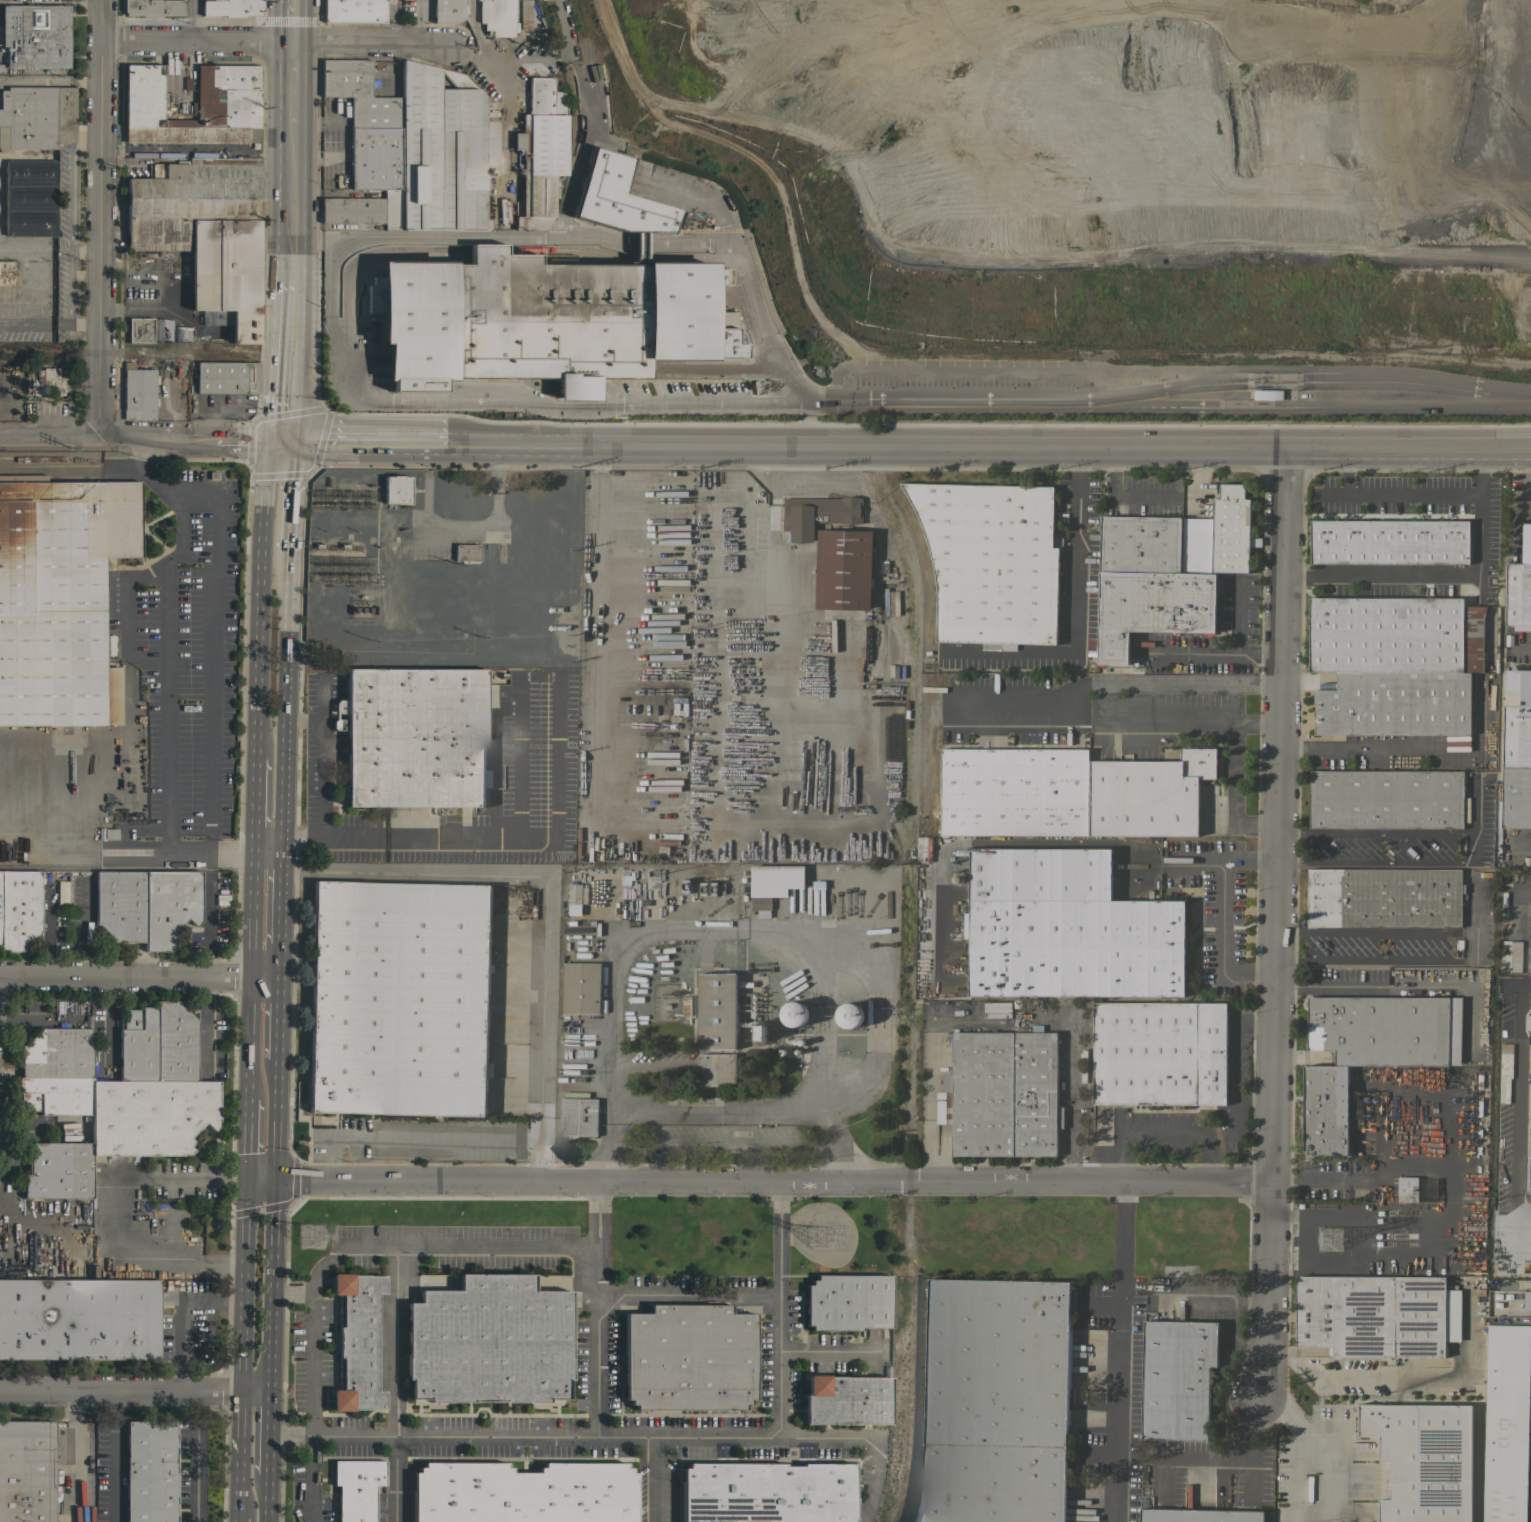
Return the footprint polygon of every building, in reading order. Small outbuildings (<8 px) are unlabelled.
[(161,0),(183,0),(183,15),(160,15),(160,17),(141,17),(141,15),(125,15),(125,12),(123,12),(123,0),(161,0)] [(201,15),(201,0),(211,0),(261,0),(261,15),(243,15),(243,18),(224,18),(224,15),(201,15)] [(323,22),(323,0),(384,0),(384,22),(323,22)] [(432,22),(432,0),(463,0),(463,17),(455,23),(432,22)] [(476,1),(476,0),(514,0),(514,23),(517,23),(517,32),(512,32),(512,36),(491,36),(491,34),(485,34),(486,30),(483,30),(483,23),(478,23),(478,1),(476,1)] [(519,30),(519,0),(530,0),(530,30),(519,30)] [(67,67),(6,67),(6,46),(1,46),(1,5),(68,5),(67,67)] [(350,129),(350,96),(320,96),(321,59),(370,59),(370,96),(399,96),(399,129),(394,129),(350,129)] [(400,230),(400,191),(401,129),(401,59),(462,74),(484,97),(484,120),(484,136),(484,165),(483,218),(488,218),(488,230),(472,229),(400,230)] [(124,128),(124,65),(162,65),(162,120),(191,120),(191,102),(196,102),(196,128),(124,128)] [(196,65),(258,65),(258,97),(196,98),(196,65)] [(565,175),(552,175),(552,188),(557,188),(557,198),(552,198),(552,217),(551,217),(545,230),(514,230),(515,216),(521,216),(521,150),(513,150),(513,132),(521,132),(521,114),(528,114),(528,77),(553,77),(553,91),(565,91),(565,175)] [(6,152),(0,152),(0,90),(6,90),(6,86),(74,87),(73,142),(55,142),(55,149),(49,149),(49,153),(38,153),(38,149),(6,148),(6,152)] [(196,128),(196,102),(196,98),(258,97),(258,128),(196,128)] [(484,120),(496,120),(496,165),(484,165),(484,136),(484,120)] [(258,142),(247,142),(247,143),(124,143),(124,128),(196,128),(258,128),(258,142)] [(401,129),(400,191),(382,191),(382,189),(349,189),(350,129),(394,129),(399,129),(401,129)] [(592,146),(618,153),(619,149),(629,151),(627,156),(633,157),(627,180),(625,179),(620,193),(678,210),(675,219),(674,218),(670,232),(622,231),(571,217),(592,146)] [(260,159),(260,219),(188,218),(188,250),(126,250),(127,178),(147,178),(147,163),(176,163),(176,160),(188,161),(188,158),(260,159)] [(54,236),(4,236),(5,160),(55,160),(54,236)] [(257,343),(230,343),(231,310),(215,310),(214,320),(197,320),(197,310),(190,310),(191,219),(258,220),(257,343)] [(452,261),(452,264),(469,264),(469,245),(504,245),(504,254),(539,254),(539,266),(644,266),(644,261),(712,261),(712,269),(724,269),(724,285),(713,285),(713,328),(733,328),(733,344),(742,344),(742,358),(712,358),(712,359),(647,360),(647,377),(596,377),(596,399),(554,399),(554,379),(452,379),(452,380),(443,380),(443,391),(390,391),(390,380),(384,380),(384,343),(379,343),(379,315),(365,315),(365,287),(369,287),(369,279),(378,279),(378,261),(452,261)] [(11,285),(0,285),(0,260),(11,260),(11,261),(16,261),(16,268),(11,268),(11,285)] [(716,328),(733,328),(733,313),(715,313),(716,328)] [(152,342),(127,342),(127,318),(152,318),(152,342)] [(171,341),(153,341),(154,319),(172,320),(171,341)] [(190,341),(172,341),(172,324),(190,324),(190,341)] [(122,419),(123,361),(133,361),(132,369),(138,369),(139,363),(151,363),(151,369),(154,369),(154,375),(157,375),(156,383),(154,383),(154,398),(157,398),(157,400),(162,400),(161,405),(154,405),(154,420),(122,419)] [(259,362),(259,393),(196,392),(196,362),(259,362)] [(67,368),(67,395),(53,395),(53,385),(36,385),(37,368),(67,368)] [(1282,389),(1282,400),(1252,399),(1253,389),(1282,389)] [(409,503),(383,503),(384,476),(391,476),(391,475),(402,475),(402,476),(410,476),(409,503)] [(120,724),(0,725),(0,483),(138,481),(139,557),(102,557),(103,668),(120,667),(120,724)] [(1053,486),(1052,547),(1058,547),(1056,644),(1016,643),(1016,650),(981,649),(982,642),(936,641),(937,593),(936,582),(934,570),(932,561),(930,552),(925,534),(919,519),(916,512),(907,495),(900,483),(1053,486)] [(1182,533),(1212,533),(1213,498),(1219,498),(1219,483),(1245,484),(1244,499),(1250,499),(1249,537),(1261,538),(1260,546),(1249,546),(1248,572),(1216,571),(1216,573),(1181,573),(1182,533)] [(862,498),(862,523),(814,523),(814,541),(790,541),(790,530),(782,530),(783,497),(862,498)] [(1099,571),(1100,516),(1180,517),(1179,573),(1099,571)] [(1468,520),(1468,563),(1310,563),(1310,520),(1468,520)] [(1522,523),(1530,523),(1530,563),(1521,563),(1522,523)] [(870,609),(815,608),(817,529),(872,531),(870,609)] [(479,545),(478,561),(454,560),(454,544),(479,545)] [(1521,563),(1530,563),(1530,631),(1511,631),(1511,625),(1504,625),(1506,562),(1521,563)] [(1099,571),(1179,573),(1181,573),(1216,573),(1215,632),(1213,632),(1213,635),(1203,635),(1203,631),(1128,630),(1128,664),(1097,663),(1097,655),(1098,650),(1099,571)] [(1308,671),(1309,597),(1462,598),(1462,605),(1483,605),(1483,672),(1470,672),(1336,671),(1308,671)] [(484,770),(491,770),(491,787),(489,787),(489,791),(488,791),(488,796),(484,796),(484,806),(345,806),(346,713),(335,713),(335,719),(341,719),(341,730),(334,730),(331,728),(331,722),(333,719),(334,702),(337,700),(346,700),(346,669),(484,669),(484,770)] [(1519,705),(1530,705),(1530,768),(1502,767),(1504,670),(1520,670),(1519,705)] [(1469,734),(1313,734),(1314,688),(1304,688),(1304,682),(1336,682),(1336,671),(1470,672),(1469,734)] [(1088,749),(1088,834),(935,834),(935,827),(941,827),(941,748),(1088,749)] [(1090,835),(1090,761),(1179,761),(1179,748),(1215,748),(1215,778),(1198,778),(1198,835),(1090,835)] [(1502,767),(1530,768),(1530,827),(1517,827),(1517,830),(1511,830),(1511,828),(1501,827),(1502,767)] [(1308,828),(1308,770),(1463,771),(1462,828),(1308,828)] [(117,829),(117,839),(103,839),(103,829),(117,829)] [(1111,848),(1111,900),(1184,900),(1184,996),(969,995),(969,990),(966,990),(966,992),(965,994),(964,995),(961,995),(959,995),(959,994),(954,994),(954,988),(958,988),(959,988),(962,987),(964,988),(967,986),(967,976),(956,976),(956,947),(970,947),(969,883),(963,883),(962,858),(969,858),(969,848),(1111,848)] [(804,865),(803,888),(787,888),(787,896),(770,896),(770,909),(751,909),(751,896),(750,896),(750,865),(804,865)] [(1307,925),(1307,867),(1461,869),(1460,884),(1465,884),(1465,894),(1461,893),(1461,927),(1307,925)] [(21,950),(0,951),(0,871),(40,871),(40,931),(21,950)] [(112,942),(112,939),(98,925),(94,925),(95,871),(145,871),(144,942),(112,942)] [(145,871),(200,872),(200,921),(195,927),(186,918),(170,934),(175,938),(170,942),(175,946),(170,951),(144,951),(144,942),(145,871)] [(312,881),(491,885),(489,963),(493,964),(493,972),(489,972),(487,1061),(493,1061),(493,1077),(487,1077),(486,1116),(307,1112),(312,881)] [(569,883),(582,884),(582,887),(587,887),(586,904),(568,903),(569,883)] [(1499,973),(1519,974),(1521,943),(1499,942),(1499,973)] [(600,1014),(562,1013),(563,962),(600,963),(600,1014)] [(698,973),(736,973),(736,1049),(698,1049),(698,973)] [(682,996),(690,996),(690,1015),(682,1015),(682,996)] [(1460,997),(1460,1064),(1448,1064),(1448,1065),(1335,1065),(1335,1050),(1307,1050),(1307,997),(1460,997)] [(156,1001),(176,1001),(196,1021),(196,1081),(156,1081),(156,1007),(156,1001)] [(804,1021),(803,1023),(801,1024),(799,1025),(797,1026),(795,1026),(793,1026),(791,1026),(789,1025),(787,1024),(785,1022),(784,1020),(783,1019),(782,1016),(782,1014),(782,1012),(783,1010),(783,1008),(785,1006),(786,1005),(788,1003),(790,1002),(792,1002),(794,1001),(796,1001),(798,1002),(800,1003),(802,1004),(804,1005),(805,1007),(806,1009),(807,1011),(807,1013),(807,1015),(806,1017),(805,1019),(804,1021)] [(856,1026),(854,1027),(852,1028),(850,1028),(848,1028),(845,1027),(843,1026),(841,1025),(840,1024),(839,1022),(838,1020),(837,1017),(837,1015),(837,1013),(838,1011),(838,1009),(840,1007),(841,1005),(843,1004),(845,1003),(847,1002),(850,1002),(852,1002),(854,1003),(856,1004),(858,1005),(860,1007),(861,1008),(862,1011),(863,1013),(863,1015),(863,1017),(862,1019),(861,1022),(860,1023),(858,1025),(856,1026)] [(1226,1003),(1226,1104),(1093,1104),(1093,1002),(1226,1003)] [(156,1081),(119,1081),(119,1029),(123,1029),(123,1009),(141,1009),(141,1007),(156,1007),(156,1081)] [(757,1024),(765,1024),(765,1041),(757,1041),(757,1024)] [(1056,1107),(1063,1107),(1063,1128),(1056,1128),(1056,1156),(952,1156),(952,1123),(936,1123),(936,1092),(942,1092),(942,1073),(952,1073),(952,1032),(953,1032),(953,1029),(957,1029),(957,1032),(1015,1032),(1015,1027),(1031,1027),(1031,1032),(1056,1032),(1056,1107)] [(20,1078),(20,1046),(23,1046),(37,1031),(37,1028),(91,1028),(91,1078),(20,1078)] [(736,1054),(736,1085),(698,1085),(698,1054),(736,1054)] [(1347,1154),(1314,1154),(1314,1151),(1303,1151),(1303,1066),(1347,1066),(1347,1154)] [(91,1115),(89,1115),(89,1121),(83,1121),(83,1115),(39,1115),(39,1111),(20,1111),(19,1093),(17,1093),(17,1078),(20,1078),(91,1078),(91,1081),(91,1115)] [(218,1081),(217,1126),(212,1131),(204,1122),(188,1138),(192,1142),(188,1146),(193,1151),(188,1156),(91,1155),(91,1143),(91,1115),(91,1081),(119,1081),(156,1081),(196,1081),(218,1081)] [(597,1136),(560,1135),(560,1098),(598,1099),(597,1136)] [(91,1198),(23,1198),(23,1175),(29,1175),(29,1154),(27,1151),(27,1143),(91,1143),(91,1155),(91,1198)] [(1397,1176),(1417,1176),(1417,1202),(1397,1202),(1397,1176)] [(1470,1187),(1480,1187),(1480,1199),(1470,1199),(1470,1187)] [(376,1390),(384,1390),(384,1409),(351,1409),(351,1410),(331,1410),(331,1390),(341,1390),(341,1357),(338,1357),(338,1327),(341,1327),(341,1294),(332,1294),(332,1274),(351,1274),(351,1275),(367,1275),(367,1276),(383,1276),(383,1293),(376,1293),(376,1390)] [(429,1401),(429,1399),(409,1399),(409,1379),(406,1379),(406,1303),(420,1303),(420,1291),(459,1291),(459,1274),(532,1274),(532,1291),(569,1291),(569,1379),(566,1379),(566,1399),(547,1399),(547,1402),(429,1401)] [(890,1275),(890,1328),(860,1328),(860,1330),(810,1330),(810,1325),(805,1325),(805,1285),(810,1285),(810,1280),(815,1280),(815,1275),(890,1275)] [(1445,1276),(1445,1289),(1460,1289),(1460,1341),(1444,1341),(1444,1346),(1447,1346),(1447,1355),(1444,1355),(1444,1357),(1402,1357),(1402,1362),(1396,1362),(1396,1357),(1332,1356),(1332,1355),(1328,1355),(1328,1347),(1295,1347),(1296,1276),(1445,1276)] [(1067,1424),(1065,1521),(912,1521),(914,1516),(918,1496),(921,1480),(923,1459),(924,1444),(928,1278),(1070,1281),(1069,1327),(1072,1327),(1071,1389),(1068,1389),(1067,1409),(1070,1409),(1070,1424),(1067,1424)] [(158,1360),(0,1359),(0,1279),(158,1280),(158,1360)] [(1485,1317),(1506,1317),(1506,1316),(1528,1316),(1528,1283),(1503,1283),(1503,1284),(1485,1284),(1485,1317)] [(633,1409),(633,1404),(628,1404),(628,1399),(624,1399),(624,1313),(649,1313),(649,1304),(729,1305),(729,1313),(753,1313),(753,1399),(748,1399),(748,1404),(743,1404),(743,1409),(633,1409)] [(1144,1320),(1217,1322),(1216,1367),(1209,1366),(1207,1440),(1141,1439),(1144,1320)] [(1530,1325),(1526,1521),(1482,1521),(1486,1324),(1530,1325)] [(804,1423),(804,1395),(806,1395),(806,1375),(826,1375),(826,1376),(842,1376),(842,1377),(889,1377),(888,1423),(804,1423)] [(1471,1404),(1471,1521),(1378,1521),(1378,1499),(1390,1499),(1390,1462),(1379,1462),(1379,1436),(1358,1436),(1354,1436),(1354,1431),(1357,1431),(1357,1408),(1355,1408),(1355,1403),(1358,1403),(1471,1404)] [(52,1497),(52,1521),(0,1521),(0,1421),(52,1421),(52,1485),(55,1485),(55,1488),(60,1488),(60,1497),(52,1497)] [(175,1422),(175,1521),(126,1521),(126,1421),(175,1422)] [(374,1485),(374,1521),(337,1521),(337,1485),(332,1485),(332,1460),(384,1461),(384,1485),(374,1485)] [(634,1473),(634,1521),(412,1521),(412,1472),(417,1472),(417,1467),(422,1467),(422,1462),(505,1462),(505,1467),(510,1467),(510,1473),(537,1473),(537,1468),(542,1468),(542,1463),(624,1463),(624,1468),(630,1468),(630,1473),(634,1473)] [(852,1518),(850,1521),(680,1521),(681,1468),(686,1468),(686,1463),(783,1463),(783,1466),(800,1466),(800,1463),(852,1464),(852,1518)] [(1262,1511),(1262,1521),(1140,1521),(1140,1508),(1262,1511)]
